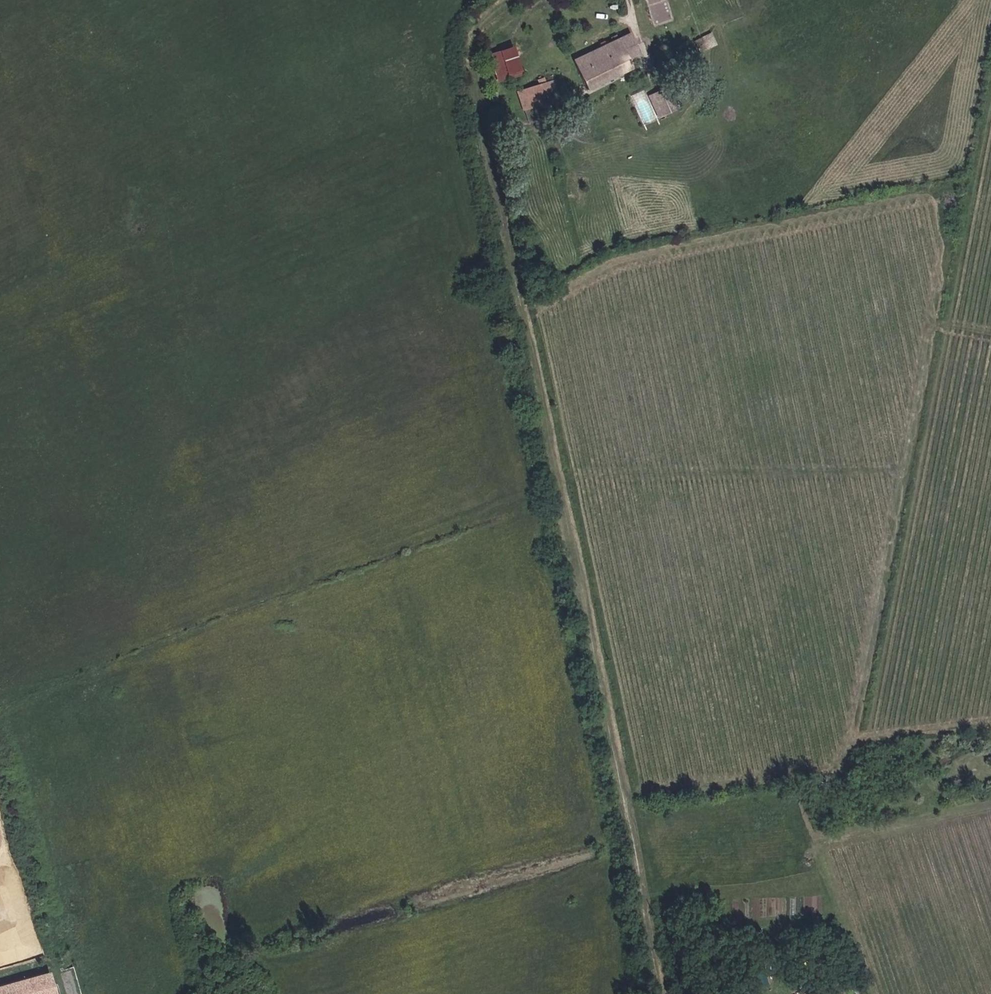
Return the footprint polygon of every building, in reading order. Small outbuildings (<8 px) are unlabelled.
[(632,57),(625,42),(569,69),(583,97),(628,75),(622,62),(632,57)] [(514,46),(491,51),(496,80),(520,75),(514,46)] [(517,114),(556,106),(552,86),(514,95),(517,114)] [(676,114),(666,94),(657,99),(656,97),(646,102),(657,124),(667,119),(676,114)] [(53,970),(0,985),(0,993),(60,993),(53,970)]
